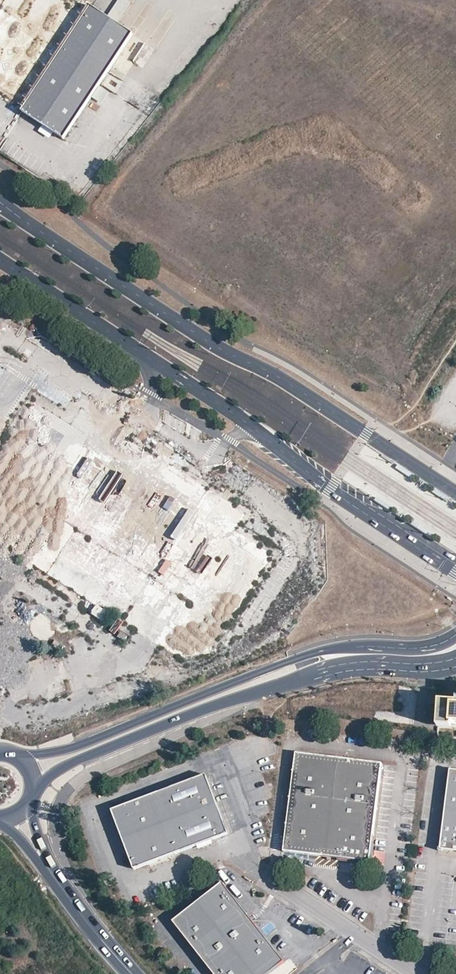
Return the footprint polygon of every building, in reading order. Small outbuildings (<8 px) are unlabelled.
[(132,35),(92,8),(22,109),(21,112),(42,126),(52,133),(63,139),(91,98),(98,87),(132,35)] [(98,87),(91,98),(101,104),(108,94),(98,87)] [(42,126),(38,132),(48,139),(52,133),(42,126)] [(413,473),(397,463),(394,468),(409,477),(413,473)] [(0,481),(0,549),(89,596),(89,572),(69,561),(69,542),(77,527),(52,514),(52,503),(56,495),(48,495),(35,488),(26,488),(16,483),(4,483),(0,481)] [(449,497),(434,488),(431,492),(446,502),(449,497)] [(376,496),(373,500),(388,510),(390,506),(376,496)] [(431,532),(413,520),(410,524),(428,536),(431,532)] [(167,559),(158,570),(164,574),(172,563),(167,559)] [(91,614),(107,620),(110,611),(95,605),(91,614)] [(452,725),(455,725),(455,703),(440,702),(438,728),(452,729),(452,725)] [(285,850),(372,861),(382,762),(297,753),(285,850)] [(449,769),(440,849),(455,851),(455,770),(449,769)] [(149,864),(176,853),(197,845),(214,839),(230,833),(207,775),(114,811),(137,869),(149,864)] [(197,845),(199,850),(215,843),(214,839),(197,845)] [(178,859),(176,853),(149,864),(151,869),(178,859)] [(176,923),(216,973),(271,973),(286,962),(261,930),(251,917),(225,885),(176,923)] [(254,914),(251,917),(261,930),(264,927),(254,914)]
